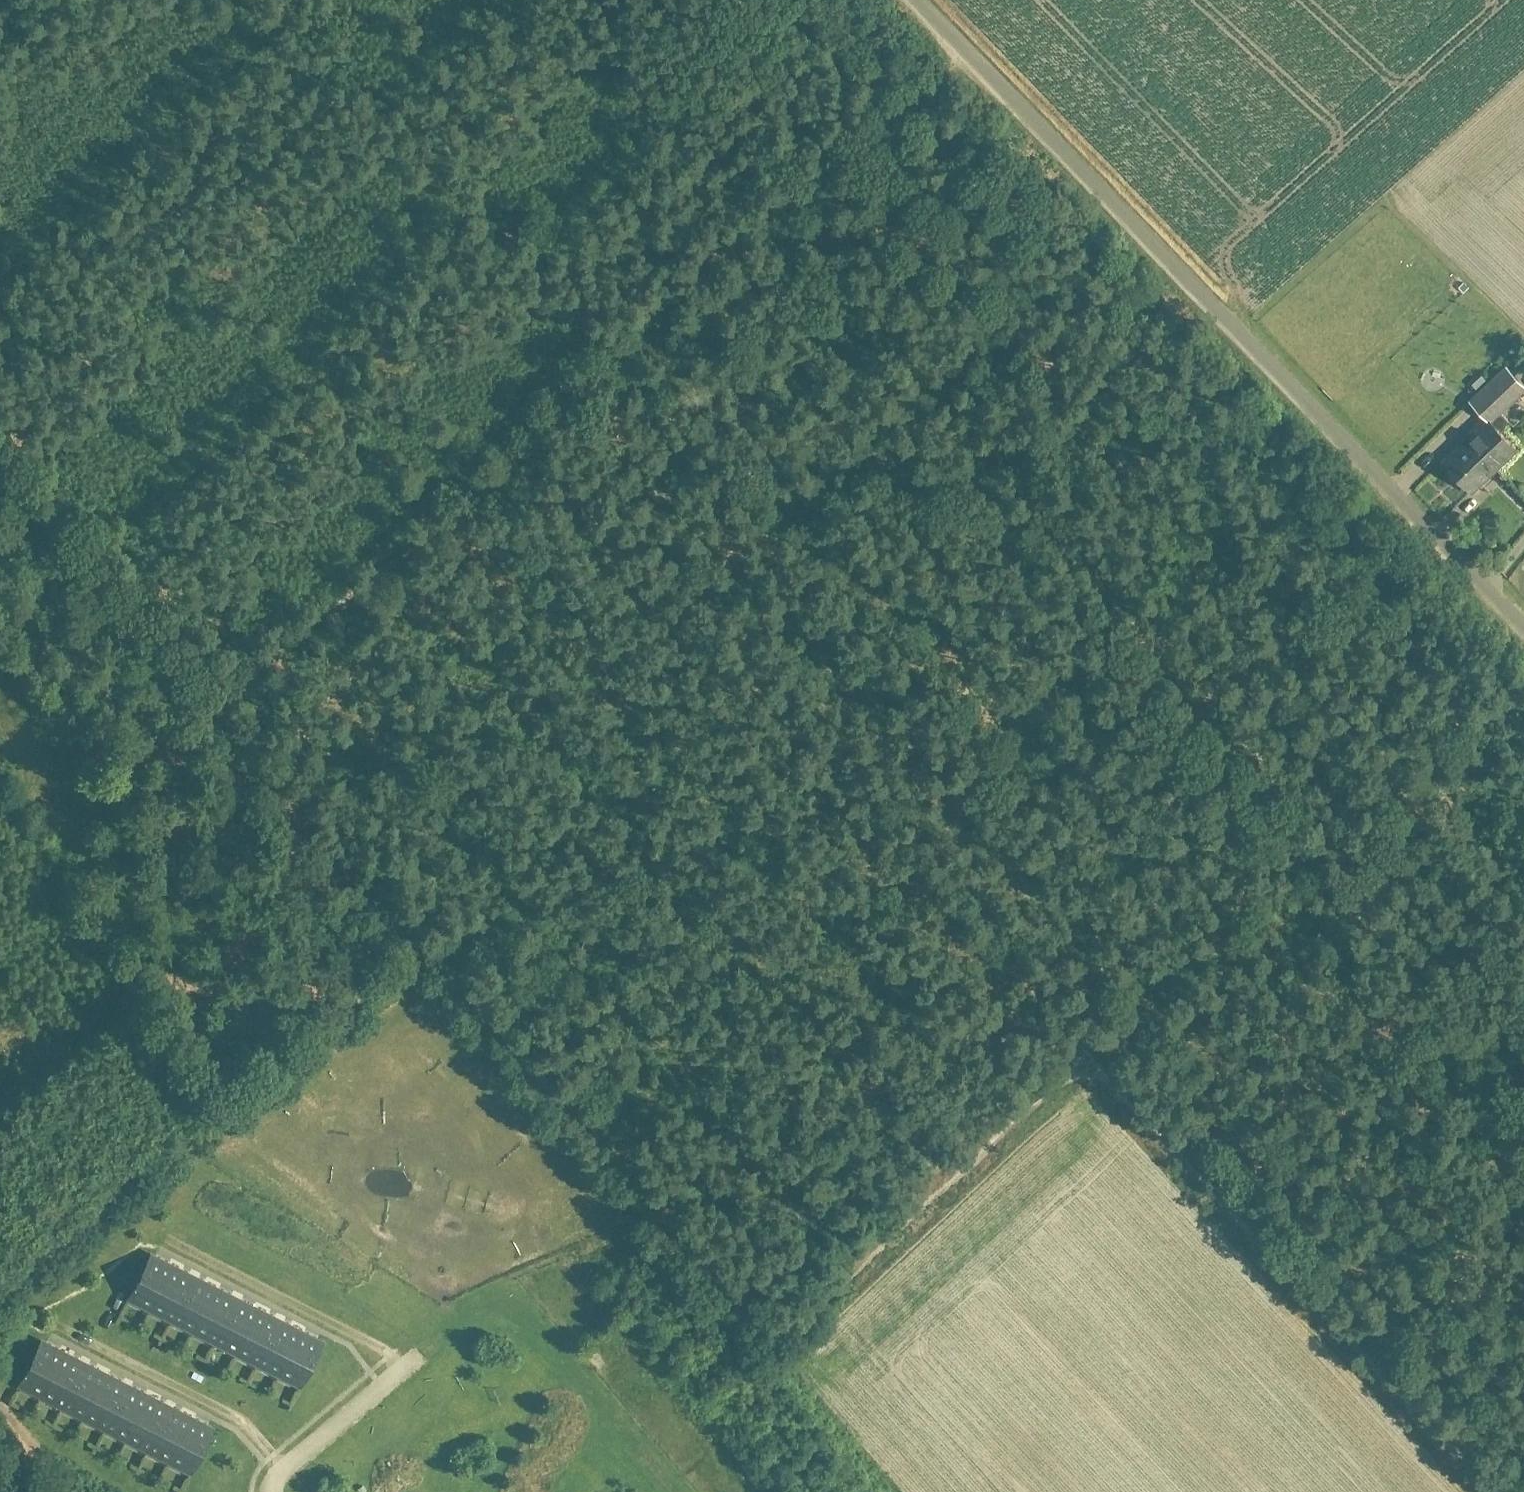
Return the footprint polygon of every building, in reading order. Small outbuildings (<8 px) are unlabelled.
[(1468,402),(1484,419),(1485,418),(1485,419),(1495,409),(1500,413),(1523,390),(1523,386),(1505,366),(1479,391),(1468,402)] [(1465,441),(1442,463),(1452,472),(1449,477),(1457,485),(1462,483),(1471,492),(1493,471),(1515,450),(1497,430),(1507,420),(1500,413),(1495,409),(1485,419),(1485,418),(1484,419),(1468,434),(1471,436),(1465,441)] [(299,1388),(321,1345),(149,1257),(127,1300),(299,1388)] [(191,1473),(212,1430),(40,1342),(18,1385),(191,1473)]
